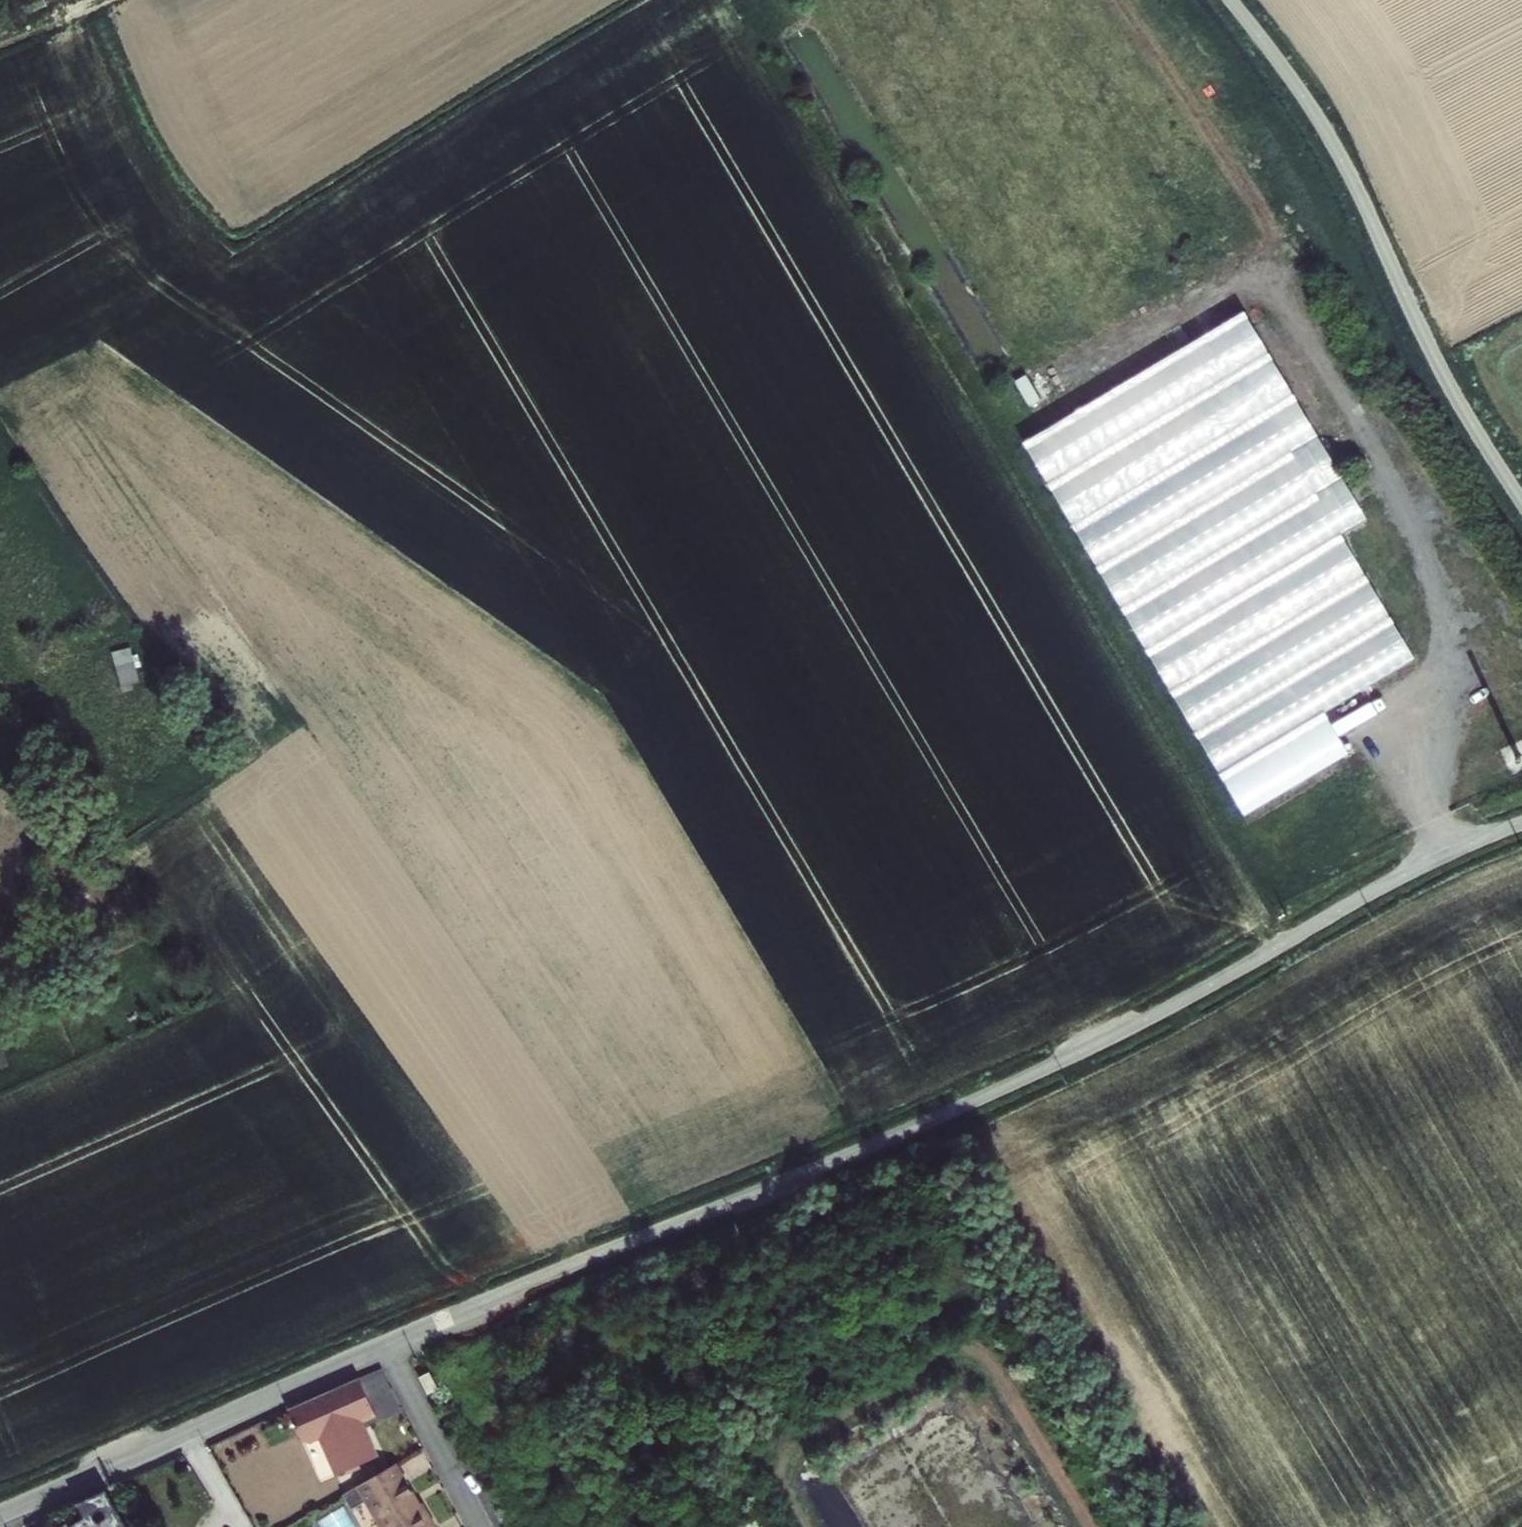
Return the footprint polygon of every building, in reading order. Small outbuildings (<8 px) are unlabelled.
[(1024,442),(1220,774),(1324,712),(1414,659),(1341,535),(1367,519),(1244,312),(1024,442)] [(1324,712),(1220,774),(1244,815),(1349,754),(1324,712)] [(428,1372),(420,1376),(428,1393),(436,1388),(428,1372)] [(357,1381),(348,1385),(286,1412),(300,1443),(306,1446),(318,1440),(334,1478),(375,1460),(359,1422),(367,1419),(373,1416),(357,1381)] [(392,1466),(340,1498),(349,1513),(364,1503),(378,1526),(433,1526),(420,1505),(417,1507),(393,1466),(392,1466)] [(111,1493),(81,1507),(88,1520),(75,1526),(130,1526),(111,1493)]
